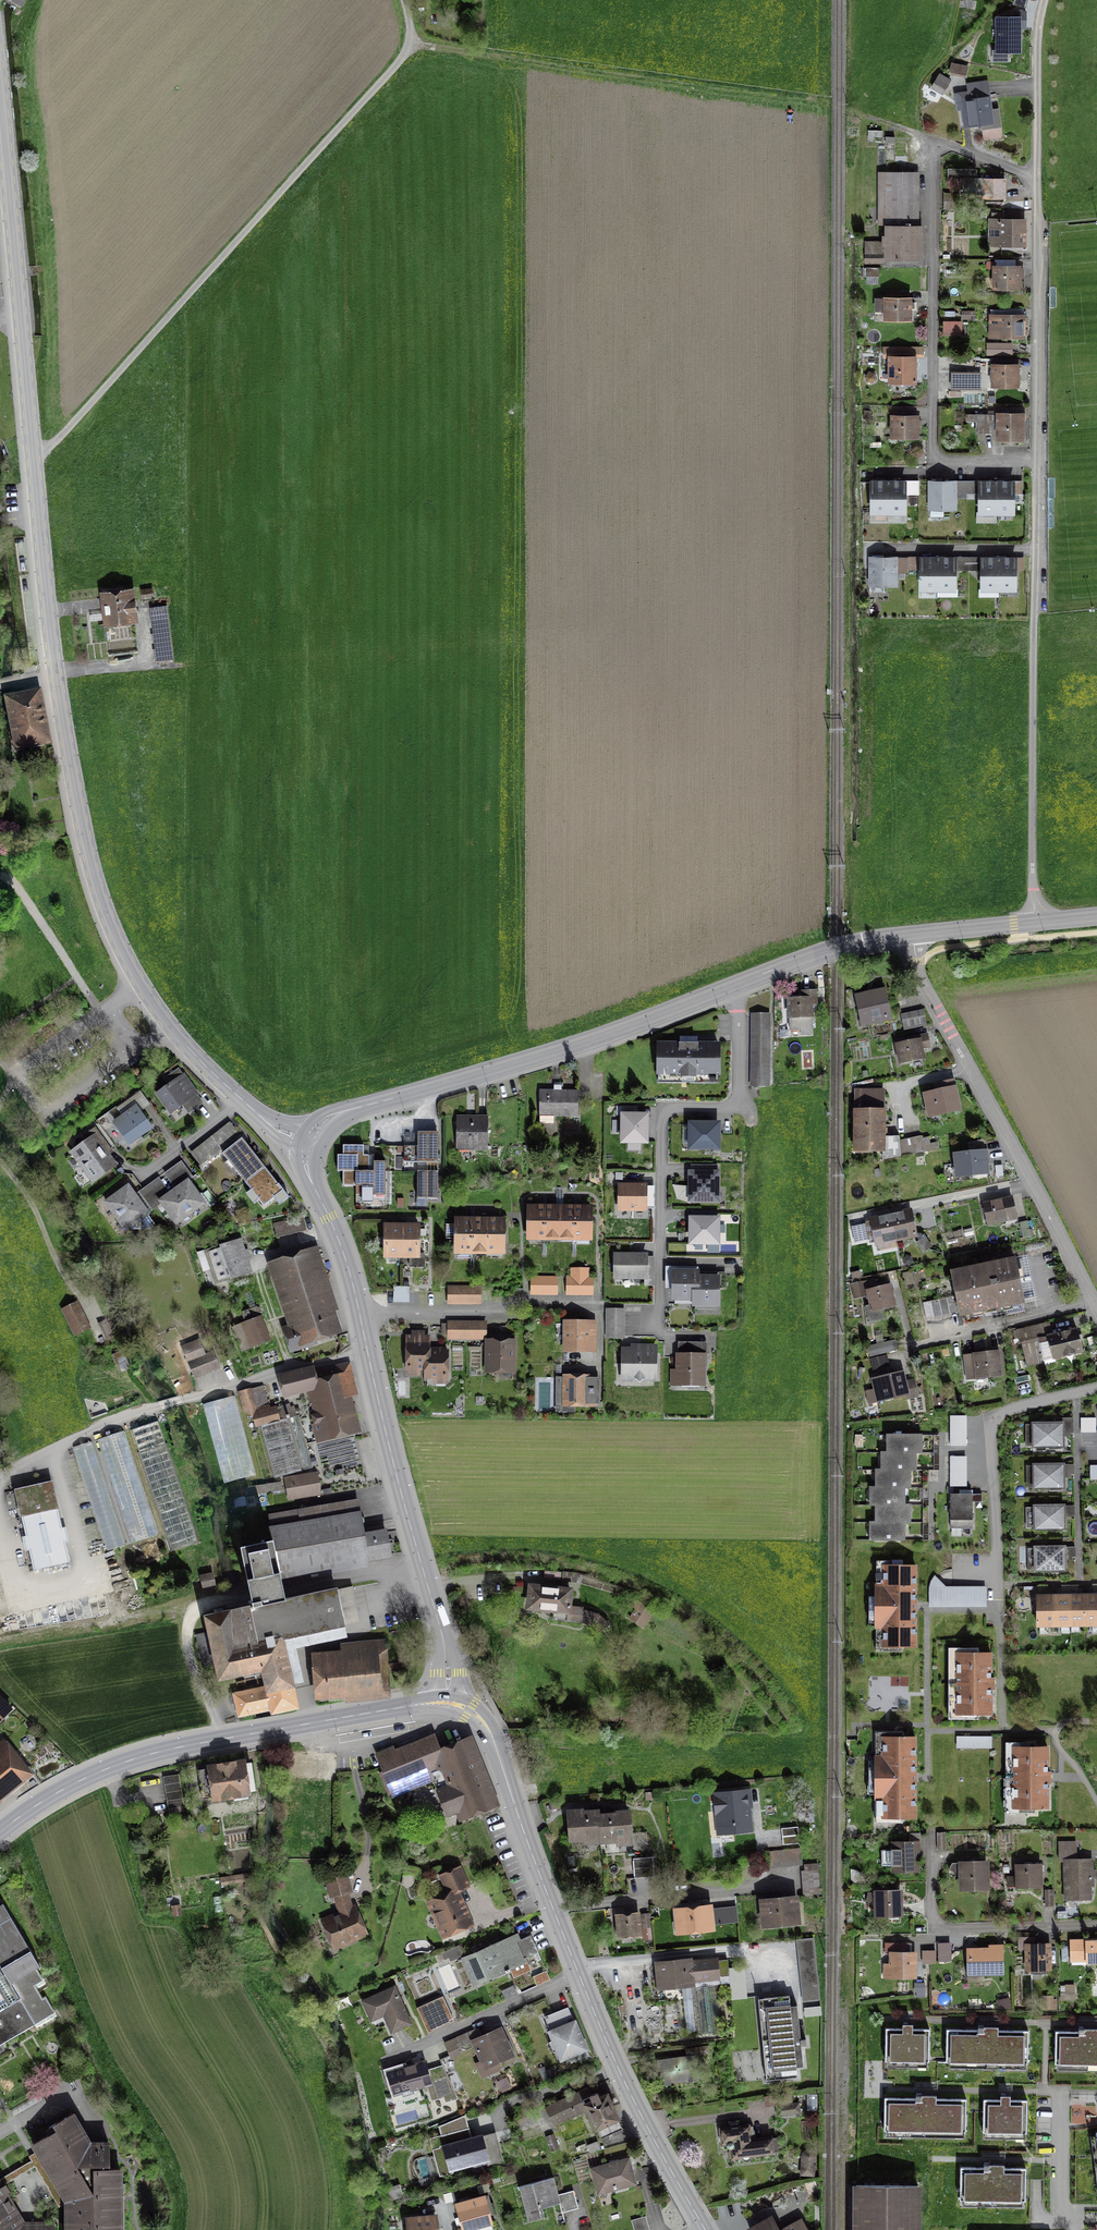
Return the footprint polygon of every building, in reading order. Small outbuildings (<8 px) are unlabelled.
[(1018,18),(996,18),(996,39),(1019,39),(1019,25),(1026,25),(1026,12),(1018,12),(1018,18)] [(966,68),(952,64),(950,72),(963,76),(966,68)] [(940,76),(933,87),(942,92),(949,81),(940,76)] [(986,82),(969,85),(971,93),(960,95),(964,127),(980,125),(981,129),(1000,126),(997,108),(990,109),(986,82)] [(969,170),(946,169),(946,180),(962,180),(962,199),(984,200),(985,180),(969,179),(969,170)] [(918,172),(879,172),(878,224),(887,224),(917,224),(918,172)] [(1004,181),(985,180),(984,200),(1003,201),(1004,181)] [(956,194),(944,194),(944,210),(956,210),(956,194)] [(1018,213),(994,212),(994,244),(1024,244),(1024,220),(1018,220),(1018,213)] [(917,224),(887,224),(887,244),(868,244),(868,259),(918,259),(917,224)] [(879,267),(868,267),(868,276),(879,276),(879,267)] [(1020,268),(996,267),(996,287),(1020,287),(1020,268)] [(887,299),(875,299),(875,310),(887,310),(887,318),(910,318),(910,292),(887,291),(887,299)] [(975,310),(961,311),(961,319),(975,319),(975,310)] [(1023,318),(993,316),(992,335),(1022,336),(1023,318)] [(1013,342),(987,342),(986,355),(1013,355),(1013,342)] [(918,351),(885,350),(885,358),(891,358),(890,381),(917,382),(918,351)] [(1022,367),(996,368),(996,392),(1023,391),(1022,367)] [(968,373),(954,373),(953,389),(968,389),(968,373)] [(1023,415),(967,415),(967,432),(1000,432),(1000,441),(1023,441),(1023,415)] [(920,419),(896,420),(896,442),(920,442),(920,419)] [(887,520),(887,482),(871,482),(871,520),(887,520)] [(887,482),(887,520),(906,520),(906,482),(887,482)] [(960,483),(931,482),(930,512),(959,513),(960,483)] [(996,514),(996,483),(981,483),(981,514),(996,514)] [(996,483),(996,514),(1015,514),(1014,483),(996,483)] [(900,559),(871,558),(870,589),(899,589),(900,559)] [(999,591),(999,560),(984,560),(984,591),(999,591)] [(999,560),(999,591),(1019,591),(1019,560),(999,560)] [(939,592),(939,561),(923,561),(923,591),(939,592)] [(939,561),(939,592),(958,592),(958,561),(939,561)] [(127,593),(104,595),(106,621),(130,619),(127,593)] [(167,607),(151,609),(157,662),(173,660),(167,607)] [(18,746),(45,741),(38,697),(10,702),(18,746)] [(889,992),(859,998),(865,1031),(896,1025),(889,992)] [(803,1002),(790,1002),(791,1023),(816,1022),(816,1009),(822,1008),(821,994),(803,994),(803,1002)] [(926,1011),(904,1017),(907,1033),(930,1028),(926,1011)] [(769,1016),(753,1016),(753,1085),(768,1085),(769,1016)] [(923,1040),(899,1046),(904,1068),(929,1062),(923,1040)] [(727,1047),(662,1046),(662,1080),(727,1080),(727,1047)] [(185,1080),(161,1095),(175,1115),(198,1100),(185,1080)] [(958,1086),(924,1093),(930,1118),(963,1111),(958,1086)] [(890,1093),(858,1093),(858,1157),(890,1157),(890,1093)] [(583,1094),(543,1094),(543,1119),(583,1119),(583,1094)] [(138,1110),(118,1125),(134,1147),(154,1132),(138,1110)] [(654,1117),(625,1117),(625,1148),(653,1149),(654,1117)] [(491,1119),(461,1119),(460,1152),(490,1153),(491,1119)] [(203,1145),(192,1153),(201,1165),(239,1136),(230,1124),(223,1130),(203,1145)] [(725,1126),(693,1126),(693,1156),(726,1156),(725,1126)] [(439,1134),(419,1133),(418,1162),(438,1162),(438,1150),(439,1134)] [(942,1134),(916,1139),(919,1155),(945,1149),(942,1134)] [(99,1139),(75,1155),(94,1184),(118,1168),(99,1139)] [(281,1187),(247,1143),(243,1146),(228,1158),(268,1210),(287,1195),(281,1187)] [(416,1147),(405,1147),(404,1163),(415,1163),(416,1147)] [(371,1173),(368,1173),(368,1158),(363,1158),(363,1152),(363,1148),(344,1148),(344,1158),(338,1157),(338,1174),(343,1174),(343,1186),(363,1187),(363,1198),(376,1198),(387,1198),(387,1165),(375,1165),(375,1173),(371,1173)] [(988,1151),(953,1155),(956,1179),(990,1176),(988,1151)] [(434,1172),(418,1172),(418,1198),(437,1198),(437,1172),(434,1172)] [(719,1175),(691,1174),(691,1200),(718,1201),(719,1175)] [(186,1184),(161,1202),(175,1222),(201,1204),(186,1184)] [(650,1188),(621,1188),(621,1214),(650,1214),(650,1188)] [(128,1190),(106,1206),(129,1238),(151,1222),(128,1190)] [(1017,1201),(987,1206),(991,1228),(1021,1222),(1017,1201)] [(597,1209),(531,1209),(531,1244),(597,1245),(597,1209)] [(892,1217),(896,1242),(920,1237),(916,1212),(892,1217)] [(720,1216),(689,1216),(688,1244),(720,1245),(720,1216)] [(896,1242),(892,1217),(873,1220),(878,1245),(896,1242)] [(297,1219),(273,1225),(276,1237),(300,1231),(297,1219)] [(502,1221),(459,1221),(459,1258),(470,1258),(470,1251),(503,1250),(502,1221)] [(866,1225),(853,1228),(856,1241),(869,1238),(866,1225)] [(395,1256),(407,1256),(410,1256),(410,1265),(422,1265),(422,1227),(386,1227),(386,1256),(395,1256)] [(239,1246),(210,1254),(218,1282),(247,1274),(239,1246)] [(308,1251),(276,1262),(305,1348),(330,1340),(337,1338),(308,1251)] [(652,1256),(618,1257),(618,1284),(652,1283),(652,1256)] [(1027,1258),(953,1273),(962,1315),(1036,1300),(1027,1258)] [(707,1277),(696,1277),(696,1272),(686,1272),(674,1271),(674,1298),(695,1299),(695,1304),(716,1304),(717,1277),(707,1277)] [(592,1277),(569,1277),(569,1293),(592,1293),(592,1277)] [(1068,1278),(1062,1281),(1066,1289),(1072,1287),(1068,1278)] [(556,1279),(533,1279),(533,1295),(556,1295),(556,1279)] [(864,1284),(853,1286),(856,1302),(868,1300),(864,1284)] [(484,1287),(449,1287),(449,1305),(483,1305),(484,1287)] [(895,1287),(869,1293),(874,1316),(900,1310),(895,1287)] [(411,1288),(395,1288),(394,1304),(411,1305),(411,1288)] [(955,1296),(924,1303),(928,1319),(958,1312),(955,1296)] [(76,1306),(64,1312),(74,1333),(86,1328),(76,1306)] [(628,1311),(607,1310),(607,1341),(627,1341),(628,1311)] [(265,1320),(234,1331),(243,1357),(274,1345),(265,1320)] [(488,1321),(450,1320),(450,1339),(488,1340),(488,1321)] [(598,1324),(566,1324),(566,1356),(598,1356),(598,1324)] [(1047,1324),(1020,1330),(1029,1367),(1041,1364),(1039,1356),(1051,1353),(1053,1361),(1084,1353),(1078,1329),(1050,1336),(1047,1324)] [(437,1353),(428,1352),(428,1339),(416,1338),(409,1338),(408,1368),(428,1369),(427,1376),(447,1377),(447,1353),(437,1353)] [(895,1340),(867,1347),(870,1357),(898,1351),(895,1340)] [(201,1342),(184,1349),(197,1381),(221,1372),(215,1356),(208,1359),(201,1342)] [(521,1343),(489,1343),(488,1377),(520,1377),(521,1343)] [(709,1346),(680,1346),(679,1390),(709,1390),(709,1346)] [(660,1348),(624,1348),(625,1384),(661,1384),(660,1348)] [(122,1350),(113,1354),(121,1371),(130,1367),(122,1350)] [(999,1351),(963,1355),(966,1380),(1001,1376),(999,1351)] [(889,1358),(873,1362),(876,1376),(893,1372),(889,1358)] [(318,1369),(281,1378),(287,1402),(310,1397),(322,1446),(362,1437),(353,1401),(361,1399),(353,1366),(319,1374),(318,1369)] [(908,1375),(874,1383),(880,1409),(914,1401),(908,1375)] [(602,1377),(565,1378),(565,1411),(603,1411),(602,1377)] [(263,1386),(253,1389),(259,1410),(269,1407),(263,1386)] [(966,1416),(951,1416),(951,1444),(966,1444),(966,1416)] [(1081,1419),(1081,1435),(1096,1436),(1096,1420),(1081,1419)] [(1062,1424),(1035,1424),(1035,1445),(1062,1445),(1062,1424)] [(910,1481),(910,1472),(916,1472),(916,1464),(917,1455),(922,1455),(922,1448),(922,1436),(888,1435),(888,1453),(883,1453),(883,1470),(877,1470),(877,1487),(871,1487),(871,1505),(876,1505),(876,1522),(872,1522),(871,1540),(905,1540),(905,1531),(905,1523),(910,1523),(910,1516),(910,1505),(905,1505),(905,1499),(905,1488),(910,1488),(910,1481)] [(967,1458),(951,1458),(951,1486),(967,1486),(967,1458)] [(1063,1464),(1034,1464),(1034,1486),(1063,1486),(1063,1464)] [(319,1474),(286,1481),(291,1503),(323,1497),(319,1474)] [(51,1483),(16,1491),(34,1572),(70,1564),(51,1483)] [(281,1483),(241,1488),(242,1497),(283,1492),(281,1483)] [(978,1493),(951,1494),(952,1523),(979,1522),(978,1493)] [(286,1604),(280,1574),(326,1565),(377,1555),(387,1553),(384,1535),(363,1539),(356,1503),(269,1520),(273,1542),(240,1549),(252,1611),(206,1620),(209,1634),(197,1637),(203,1668),(216,1666),(219,1679),(240,1675),(261,1670),(256,1643),(280,1638),(342,1626),(335,1594),(286,1604)] [(1064,1505),(1033,1506),(1033,1529),(1064,1529),(1064,1505)] [(1065,1548),(1037,1548),(1037,1570),(1065,1570),(1065,1548)] [(922,1567),(888,1567),(888,1583),(880,1583),(879,1631),(886,1631),(886,1648),(922,1648),(922,1567)] [(212,1573),(199,1574),(201,1588),(214,1586),(212,1573)] [(582,1575),(547,1573),(546,1584),(581,1586),(582,1575)] [(949,1590),(937,1579),(932,1586),(931,1598),(930,1606),(987,1606),(987,1589),(949,1590)] [(578,1589),(533,1585),(530,1612),(556,1615),(556,1620),(586,1623),(587,1608),(576,1607),(578,1589)] [(1078,1598),(1063,1598),(1048,1598),(1038,1598),(1038,1624),(1096,1623),(1096,1598),(1095,1598),(1078,1598)] [(654,1612),(638,1604),(629,1621),(645,1629),(654,1612)] [(294,1705),(280,1638),(256,1643),(261,1670),(265,1691),(236,1697),(240,1716),(294,1705)] [(343,1652),(315,1654),(319,1695),(408,1687),(406,1670),(387,1671),(384,1641),(342,1645),(343,1652)] [(990,1653),(956,1653),(955,1711),(990,1711),(990,1653)] [(9,1708),(0,1699),(0,1720),(9,1708)] [(994,1738),(958,1738),(959,1752),(994,1752),(994,1738)] [(438,1749),(434,1739),(406,1749),(397,1753),(395,1748),(378,1755),(394,1795),(434,1780),(448,1815),(462,1810),(463,1814),(490,1804),(484,1788),(465,1739),(438,1749)] [(30,1771),(3,1740),(0,1742),(0,1795),(30,1771)] [(920,1821),(920,1741),(889,1741),(888,1759),(880,1759),(880,1802),(888,1802),(888,1821),(920,1821)] [(1053,1749),(1017,1750),(1018,1809),(1053,1809),(1053,1749)] [(251,1761),(211,1767),(217,1804),(257,1797),(251,1761)] [(178,1774),(164,1776),(169,1808),(183,1806),(178,1774)] [(746,1795),(715,1797),(718,1832),(749,1830),(746,1795)] [(600,1812),(601,1837),(602,1843),(636,1840),(634,1810),(600,1812)] [(601,1837),(600,1812),(570,1814),(572,1839),(601,1837)] [(801,1829),(784,1831),(786,1847),(802,1845),(801,1829)] [(947,1835),(938,1835),(938,1851),(948,1851),(947,1835)] [(922,1843),(892,1844),(893,1876),(923,1875),(922,1843)] [(1079,1843),(1060,1844),(1061,1861),(1080,1860),(1079,1843)] [(801,1850),(769,1853),(771,1868),(802,1865),(801,1850)] [(656,1859),(636,1861),(638,1881),(630,1882),(631,1897),(666,1894),(665,1877),(658,1878),(656,1859)] [(1096,1861),(1066,1862),(1066,1901),(1096,1901),(1096,1861)] [(993,1862),(961,1863),(962,1892),(994,1891),(993,1862)] [(819,1865),(804,1867),(807,1896),(822,1895),(819,1865)] [(1046,1865),(1019,1865),(1019,1890),(1046,1890),(1046,1865)] [(463,1868),(440,1879),(447,1891),(456,1892),(448,1901),(439,1900),(425,1905),(442,1944),(477,1928),(461,1894),(473,1888),(463,1868)] [(253,1874),(219,1876),(219,1883),(243,1881),(244,1891),(254,1890),(253,1874)] [(350,1891),(346,1874),(327,1879),(333,1895),(338,1893),(345,1912),(325,1922),(335,1947),(366,1934),(355,1908),(350,1910),(343,1893),(350,1891)] [(906,1891),(877,1892),(878,1919),(906,1918),(906,1891)] [(1056,1892),(1046,1892),(1046,1908),(1056,1908),(1056,1892)] [(802,1897),(764,1901),(766,1928),(804,1924),(802,1897)] [(180,1904),(172,1906),(174,1915),(182,1914),(180,1904)] [(717,1905),(678,1910),(681,1937),(720,1932),(717,1905)] [(0,1907),(0,1908),(0,1965),(17,1994),(37,1984),(43,1979),(0,1907)] [(638,1911),(612,1914),(615,1939),(640,1936),(638,1911)] [(651,1929),(651,1914),(643,1914),(643,1929),(651,1929)] [(520,1935),(464,1960),(477,1989),(543,1960),(533,1939),(523,1943),(520,1935)] [(815,1941),(799,1942),(805,2004),(822,2002),(815,1941)] [(1074,1942),(1074,1964),(1096,1964),(1096,1942),(1074,1942)] [(951,1961),(951,1945),(941,1944),(941,1961),(951,1961)] [(1055,1945),(1028,1945),(1028,1973),(1055,1973),(1055,1945)] [(1005,1949),(970,1950),(971,1976),(1006,1975),(1005,1949)] [(916,1952),(887,1951),(887,1978),(915,1979),(916,1952)] [(938,1951),(925,1951),(924,1963),(938,1963),(938,1951)] [(697,1957),(658,1960),(661,1990),(683,1988),(686,2035),(721,2032),(717,1983),(730,1982),(728,1958),(698,1960),(697,1957)] [(4,2042),(54,2015),(37,1984),(17,1994),(21,2001),(0,2013),(0,2044),(4,2042)] [(398,1987),(364,2002),(374,2024),(387,2018),(395,2036),(416,2026),(398,1987)] [(441,2024),(453,2019),(444,1996),(419,2007),(428,2030),(441,2024)] [(795,1998),(763,2001),(771,2083),(803,2080),(795,1998)] [(1054,2000),(1041,1999),(1040,2011),(1053,2011),(1054,2000)] [(574,2009),(547,2020),(565,2064),(592,2053),(574,2009)] [(929,2029),(887,2027),(886,2061),(928,2063),(929,2029)] [(518,2058),(504,2029),(485,2038),(480,2028),(446,2044),(451,2054),(474,2043),(484,2063),(478,2066),(485,2081),(502,2073),(500,2067),(518,2058)] [(1031,2033),(950,2032),(950,2063),(1030,2064),(1031,2033)] [(1057,2036),(1057,2066),(1096,2067),(1096,2036),(1057,2036)] [(688,2055),(658,2058),(660,2084),(702,2080),(700,2054),(712,2053),(711,2045),(687,2047),(688,2055)] [(427,2061),(390,2073),(398,2098),(435,2087),(427,2061)] [(592,2089),(549,2110),(557,2127),(590,2110),(602,2133),(626,2121),(611,2091),(596,2098),(592,2089)] [(798,2102),(785,2104),(784,2095),(765,2097),(766,2105),(777,2103),(778,2115),(799,2113),(798,2102)] [(1027,2100),(984,2100),(983,2131),(1026,2132),(1027,2100)] [(966,2111),(888,2108),(887,2133),(966,2136),(966,2111)] [(32,2146),(36,2152),(64,2204),(65,2229),(123,2229),(123,2169),(110,2169),(110,2143),(92,2143),(74,2114),(52,2127),(55,2132),(32,2146)] [(753,2127),(724,2131),(727,2149),(737,2148),(738,2161),(780,2156),(778,2140),(755,2143),(753,2127)] [(486,2137),(448,2146),(453,2171),(491,2162),(486,2137)] [(556,2138),(547,2141),(552,2155),(561,2152),(556,2138)] [(819,2152),(804,2151),(802,2177),(818,2178),(819,2152)] [(31,2161),(0,2180),(4,2186),(35,2167),(58,2207),(64,2204),(36,2152),(28,2157),(31,2161)] [(630,2163),(594,2174),(601,2198),(638,2187),(630,2163)] [(1025,2166),(963,2164),(961,2199),(1023,2201),(1025,2166)] [(55,2223),(28,2223),(4,2186),(0,2180),(0,2179),(0,2229),(55,2229),(55,2223)] [(558,2179),(524,2188),(533,2223),(546,2220),(544,2212),(564,2207),(566,2216),(582,2212),(577,2194),(563,2197),(558,2179)] [(917,2188),(858,2187),(857,2229),(916,2229),(917,2188)] [(459,2211),(464,2229),(481,2229),(495,2226),(489,2203),(459,2211)] [(773,2214),(747,2229),(748,2229),(782,2229),(773,2214)] [(407,2218),(407,2229),(437,2229),(436,2216),(407,2218)] [(635,2223),(637,2229),(652,2229),(649,2219),(635,2223)] [(800,2221),(784,2229),(805,2229),(800,2221)]
